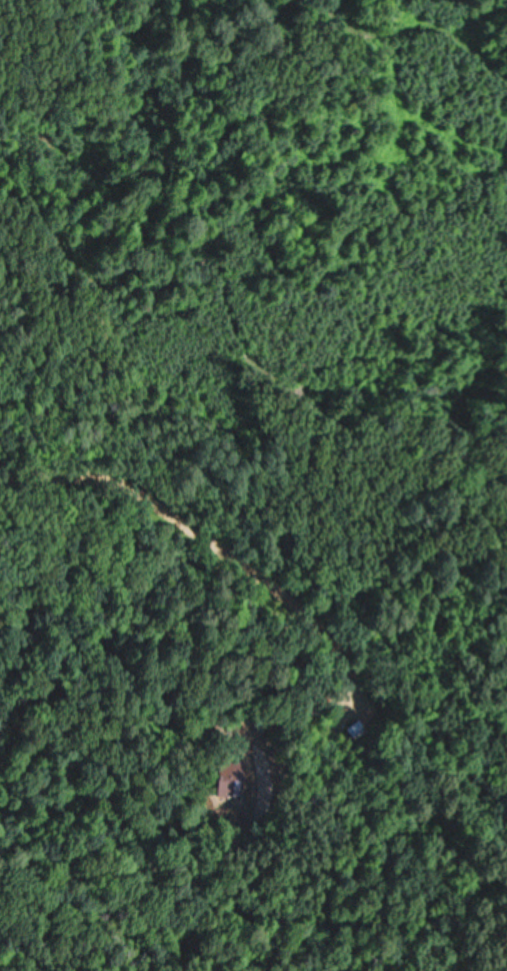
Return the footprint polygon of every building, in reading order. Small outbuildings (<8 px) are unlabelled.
[(365,743),(377,732),(366,718),(353,729),(365,743)] [(216,761),(216,791),(245,791),(245,761),(216,761)]
